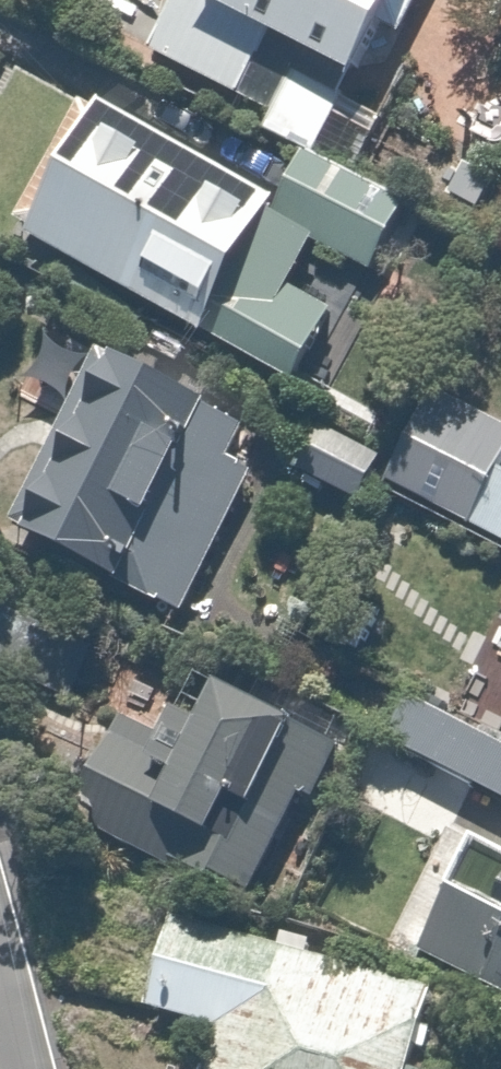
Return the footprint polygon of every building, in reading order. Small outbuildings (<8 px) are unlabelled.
[(130,44),(236,99),(265,44),(352,89),(398,0),(153,0),(130,44)] [(336,102),(292,76),(260,132),(304,157),(336,102)] [(395,203),(311,155),(282,206),(84,93),(9,226),(289,386),(338,300),(296,275),(317,239),(361,264),(395,203)] [(242,429),(95,353),(7,524),(154,601),(242,429)] [(433,388),(386,479),(470,522),(500,461),(500,423),(433,388)] [(382,454),(320,423),(297,469),(359,500),(382,454)] [(326,734),(176,665),(144,733),(110,717),(61,822),(246,908),(326,734)] [(384,742),(500,802),(500,746),(407,698),(384,742)] [(466,841),(414,949),(476,978),(463,1006),(500,1024),(500,858),(466,841)] [(170,914),(145,1005),(215,1025),(203,1068),(408,1068),(431,986),(170,914)]
